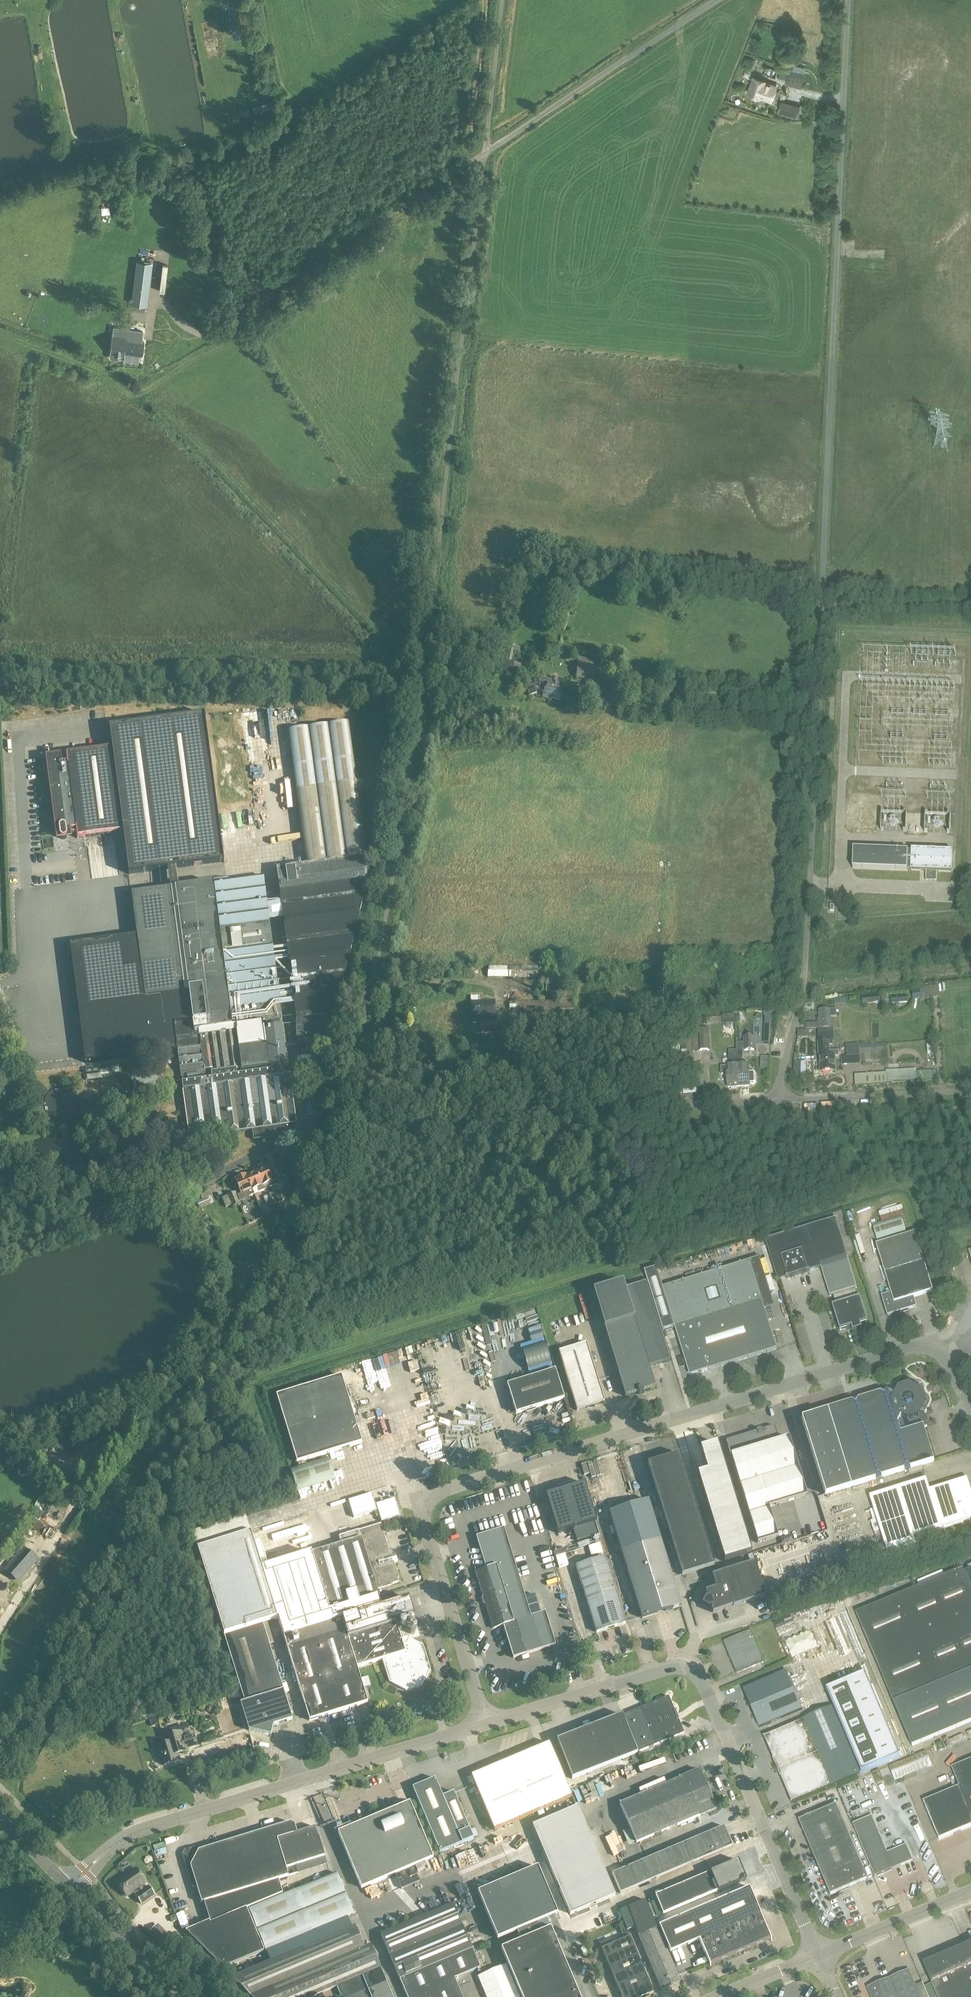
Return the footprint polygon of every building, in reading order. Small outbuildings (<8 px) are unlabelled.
[(804,73),(780,68),(778,80),(802,85),(804,73)] [(748,93),(760,98),(760,97),(768,100),(773,86),(765,83),(765,81),(754,77),(748,93)] [(778,113),(797,118),(800,106),(781,101),(778,113)] [(162,272),(168,273),(171,245),(165,245),(162,272)] [(133,291),(148,293),(152,264),(137,262),(133,291)] [(147,332),(148,325),(130,324),(130,332),(147,332)] [(135,342),(135,337),(121,335),(120,337),(114,336),(111,353),(110,353),(110,357),(112,359),(117,360),(119,358),(120,355),(124,355),(124,353),(142,356),(144,343),(135,342)] [(514,652),(515,647),(515,646),(509,644),(505,661),(511,663),(514,652)] [(579,658),(576,678),(592,680),(593,677),(597,677),(599,660),(597,660),(598,656),(592,655),(591,659),(579,658)] [(510,671),(508,676),(515,678),(518,666),(509,664),(507,670),(510,671)] [(543,691),(544,692),(544,691),(562,695),(565,683),(547,679),(546,684),(542,683),(540,689),(543,690),(543,691)] [(530,695),(537,692),(534,687),(528,689),(530,695)] [(218,787),(215,788),(217,800),(220,800),(224,828),(254,824),(285,820),(277,757),(271,710),(209,718),(218,787)] [(53,823),(61,823),(59,824),(59,825),(60,838),(62,839),(64,840),(65,839),(66,837),(65,829),(75,828),(77,839),(123,833),(129,875),(224,862),(204,714),(109,726),(112,750),(66,756),(67,762),(61,762),(61,756),(45,759),(53,823)] [(288,732),(306,865),(366,857),(348,725),(288,732)] [(907,870),(926,871),(925,880),(936,880),(937,871),(952,872),(953,854),(908,852),(908,851),(856,849),(855,868),(907,870)] [(366,857),(306,865),(276,869),(296,1020),(295,1020),(295,1021),(296,1021),(296,1037),(296,1038),(296,1047),(296,1048),(298,1048),(327,1047),(368,875),(366,857)] [(137,934),(69,943),(85,1062),(178,1050),(189,1138),(218,1135),(219,1140),(229,1138),(228,1133),(252,1130),(253,1140),(272,1137),(272,1134),(282,1133),(282,1132),(290,1131),(289,1125),(296,1125),(283,1026),(264,1029),(263,1023),(282,1020),(263,876),(131,893),(137,934)] [(509,967),(489,966),(488,976),(508,977),(538,978),(538,968),(509,967)] [(921,999),(940,996),(939,985),(915,988),(915,991),(912,992),(913,999),(921,998),(921,999)] [(879,995),(862,997),(863,1004),(871,1003),(871,1007),(879,1006),(879,1002),(880,1002),(879,995)] [(471,997),(472,1022),(496,1021),(495,1001),(479,1002),(479,996),(471,997)] [(908,996),(891,997),(892,1003),(895,1003),(896,1005),(899,1005),(899,1003),(908,1002),(908,996)] [(835,1005),(847,1004),(846,997),(834,998),(835,1005)] [(830,1009),(818,1010),(819,1028),(831,1028),(830,1009)] [(734,1014),(722,1015),(723,1024),(736,1024),(735,1019),(734,1014)] [(504,1033),(503,1023),(481,1024),(482,1034),(504,1033)] [(710,1051),(708,1030),(698,1031),(699,1031),(692,1032),(692,1037),(687,1038),(687,1041),(687,1052),(685,1052),(686,1060),(693,1059),(693,1051),(699,1051),(700,1052),(710,1051)] [(755,1037),(744,1037),(745,1050),(755,1050),(755,1037)] [(832,1037),(828,1037),(828,1041),(818,1041),(819,1057),(820,1057),(821,1071),(835,1070),(834,1051),(829,1051),(829,1044),(832,1044),(832,1037)] [(848,1062),(884,1059),(883,1047),(887,1047),(887,1043),(847,1046),(848,1062)] [(806,1061),(807,1072),(816,1072),(816,1061),(806,1061)] [(750,1086),(749,1065),(737,1066),(739,1086),(750,1086)] [(728,1087),(739,1086),(737,1066),(721,1066),(722,1074),(724,1074),(727,1077),(728,1087)] [(886,1072),(854,1075),(855,1085),(887,1083),(886,1072)] [(159,1169),(173,1164),(171,1158),(157,1163),(159,1169)] [(254,1194),(252,1189),(257,1187),(259,1192),(264,1190),(262,1185),(268,1182),(270,1187),(279,1184),(276,1177),(272,1179),(267,1166),(236,1180),(241,1193),(247,1191),(249,1196),(254,1194)] [(240,1203),(236,1192),(227,1195),(232,1206),(240,1203)] [(279,1209),(276,1203),(272,1194),(262,1197),(265,1204),(270,1202),(274,1212),(279,1209)] [(211,1204),(209,1198),(197,1202),(200,1208),(211,1204)] [(906,1202),(882,1206),(884,1214),(907,1210),(906,1202)] [(901,1216),(872,1225),(877,1241),(906,1232),(901,1216)] [(113,1218),(100,1221),(102,1227),(114,1223),(113,1218)] [(858,1298),(855,1288),(857,1288),(835,1218),(764,1240),(777,1281),(820,1268),(829,1296),(832,1295),(836,1305),(832,1306),(835,1315),(834,1317),(836,1318),(840,1330),(851,1327),(852,1332),(862,1329),(860,1324),(867,1322),(863,1310),(865,1308),(862,1306),(860,1298),(858,1298)] [(225,1259),(230,1257),(225,1243),(220,1245),(224,1254),(223,1254),(225,1259)] [(881,1295),(887,1315),(917,1306),(914,1297),(933,1291),(924,1261),(885,1273),(890,1292),(881,1295)] [(663,1271),(656,1274),(660,1286),(668,1283),(663,1271)] [(733,1309),(675,1327),(684,1358),(680,1359),(682,1365),(686,1364),(690,1376),(777,1349),(761,1300),(742,1306),(741,1301),(731,1304),(733,1309)] [(539,1308),(514,1314),(519,1332),(520,1332),(524,1350),(548,1344),(539,1308)] [(784,1309),(791,1331),(796,1330),(788,1308),(784,1309)] [(655,1387),(649,1367),(634,1318),(604,1327),(619,1376),(625,1397),(638,1393),(639,1394),(643,1393),(642,1391),(655,1387)] [(413,1343),(407,1345),(411,1357),(418,1355),(413,1343)] [(577,1411),(604,1402),(586,1343),(559,1352),(577,1411)] [(390,1350),(394,1362),(404,1359),(400,1347),(390,1350)] [(516,1414),(564,1399),(555,1370),(507,1385),(516,1414)] [(297,1463),(362,1443),(341,1376),(276,1396),(297,1463)] [(909,1384),(898,1387),(895,1394),(888,1391),(829,1409),(852,1486),(934,1461),(924,1427),(927,1426),(925,1420),(920,1422),(919,1417),(926,1403),(923,1391),(909,1384)] [(757,1431),(726,1440),(731,1455),(730,1455),(739,1484),(758,1478),(767,1508),(806,1496),(788,1437),(776,1441),(775,1436),(777,1436),(774,1426),(761,1430),(761,1431),(758,1432),(757,1431)] [(707,1472),(697,1475),(724,1562),(751,1554),(717,1443),(700,1449),(707,1472)] [(682,1576),(714,1566),(680,1454),(647,1464),(682,1576)] [(342,1501),(329,1458),(291,1470),(304,1512),(342,1501)] [(580,1465),(583,1476),(588,1474),(585,1464),(580,1465)] [(967,1479),(930,1491),(926,1479),(897,1488),(912,1537),(968,1519),(970,1525),(970,1492),(967,1479)] [(600,1534),(584,1484),(546,1496),(558,1534),(585,1525),(588,1537),(600,1534)] [(354,1518),(375,1512),(377,1511),(372,1494),(348,1501),(354,1518)] [(376,1517),(380,1516),(381,1522),(400,1516),(395,1499),(376,1505),(378,1511),(377,1511),(375,1512),(376,1517)] [(609,1512),(621,1551),(660,1539),(648,1500),(609,1512)] [(769,1508),(749,1514),(758,1544),(778,1538),(769,1508)] [(786,1516),(775,1520),(781,1534),(792,1530),(786,1516)] [(545,1612),(531,1616),(528,1608),(538,1605),(532,1587),(522,1590),(504,1528),(476,1537),(486,1569),(476,1572),(484,1598),(482,1598),(484,1604),(485,1604),(493,1629),(503,1626),(513,1658),(555,1645),(545,1612)] [(392,1585),(392,1586),(393,1586),(392,1584),(399,1583),(398,1580),(399,1579),(398,1579),(397,1574),(397,1573),(396,1573),(395,1569),(395,1568),(393,1564),(397,1562),(394,1563),(391,1555),(390,1556),(382,1529),(370,1533),(371,1535),(311,1553),(329,1612),(379,1597),(377,1590),(392,1585)] [(224,1636),(263,1624),(277,1619),(251,1534),(198,1550),(224,1636)] [(621,1551),(642,1619),(681,1606),(660,1539),(621,1551)] [(27,1551),(7,1573),(19,1583),(38,1561),(27,1551)] [(625,1624),(605,1557),(576,1565),(596,1633),(625,1624)] [(964,1573),(962,1568),(856,1613),(912,1746),(970,1721),(970,1570),(964,1573)] [(746,1577),(705,1591),(713,1613),(754,1598),(746,1577)] [(396,1623),(414,1618),(408,1598),(283,1637),(309,1720),(367,1703),(357,1668),(382,1660),(389,1682),(406,1691),(422,1686),(430,1670),(423,1647),(406,1638),(401,1639),(396,1623)] [(251,1722),(249,1730),(265,1734),(267,1727),(292,1719),(263,1624),(224,1636),(251,1722)] [(724,1641),(737,1673),(764,1662),(751,1630),(724,1641)] [(764,1736),(792,1803),(900,1757),(865,1674),(827,1690),(834,1707),(764,1736)] [(745,1690),(760,1726),(783,1717),(768,1680),(745,1690)] [(639,1752),(656,1744),(684,1732),(669,1696),(623,1715),(639,1752)] [(150,1707),(139,1710),(141,1718),(153,1714),(150,1707)] [(557,1740),(572,1779),(637,1754),(622,1714),(557,1740)] [(166,1764),(165,1765),(180,1760),(178,1754),(187,1751),(186,1749),(196,1746),(193,1735),(183,1738),(181,1732),(163,1738),(165,1744),(155,1747),(159,1759),(160,1759),(159,1756),(164,1755),(166,1764)] [(471,1776),(494,1830),(572,1797),(549,1743),(471,1776)] [(894,1779),(931,1765),(926,1750),(888,1765),(894,1779)] [(951,1767),(959,1786),(923,1801),(939,1838),(970,1825),(970,1759),(951,1767)] [(879,1767),(883,1777),(887,1775),(883,1765),(879,1767)] [(613,1770),(595,1778),(598,1784),(593,1786),(596,1791),(618,1782),(613,1770)] [(700,1770),(620,1804),(636,1843),(716,1808),(700,1770)] [(877,1784),(884,1781),(879,1770),(872,1773),(877,1784)] [(435,1778),(412,1787),(439,1852),(473,1838),(454,1792),(443,1796),(435,1778)] [(410,1802),(338,1832),(361,1888),(433,1858),(410,1802)] [(799,1820),(830,1895),(867,1879),(845,1826),(849,1824),(846,1818),(843,1820),(836,1804),(799,1820)] [(578,1807),(532,1827),(570,1915),(615,1896),(578,1807)] [(905,1844),(887,1852),(871,1815),(852,1823),(874,1876),(912,1860),(905,1844)] [(201,1903),(297,1873),(295,1866),(324,1857),(315,1827),(297,1833),(294,1825),(290,1822),(198,1850),(198,1848),(195,1847),(186,1850),(183,1857),(192,1888),(196,1887),(201,1903)] [(620,1893),(732,1846),(724,1827),(612,1874),(620,1893)] [(663,1914),(718,1891),(715,1884),(743,1872),(735,1854),(707,1866),(710,1872),(655,1895),(663,1914)] [(521,1996),(579,1996),(550,1928),(541,1932),(537,1923),(558,1914),(538,1867),(477,1892),(497,1940),(524,1928),(528,1937),(501,1949),(521,1996)] [(138,1889),(146,1883),(136,1868),(116,1882),(127,1896),(133,1892),(141,1904),(154,1894),(149,1886),(140,1892),(138,1889)] [(401,1889),(419,1882),(414,1868),(396,1875),(401,1889)] [(265,1950),(353,1914),(336,1873),(248,1910),(265,1950)] [(711,1967),(771,1942),(772,1945),(773,1945),(749,1887),(658,1925),(669,1951),(698,1939),(712,1971),(711,1967)] [(639,1936),(657,1928),(645,1900),(627,1908),(639,1936)] [(467,1974),(480,1968),(453,1904),(381,1934),(407,1996),(477,1996),(467,1974)] [(161,1946),(169,1938),(157,1926),(149,1933),(161,1946)] [(624,1939),(629,1937),(625,1928),(620,1930),(624,1939)] [(639,1937),(661,1990),(680,1982),(658,1929),(639,1937)] [(622,1996),(645,1996),(654,1993),(630,1937),(602,1949),(622,1996)] [(371,1945),(269,1988),(273,1996),(312,1996),(336,1987),(341,1996),(393,1996),(371,1945)] [(966,1957),(963,1948),(941,1957),(945,1966),(927,1973),(938,1996),(970,1996),(970,1955),(966,1957)] [(478,1977),(486,1996),(520,1996),(506,1965),(478,1977)] [(867,1988),(871,1996),(920,1996),(909,1970),(867,1988)]
